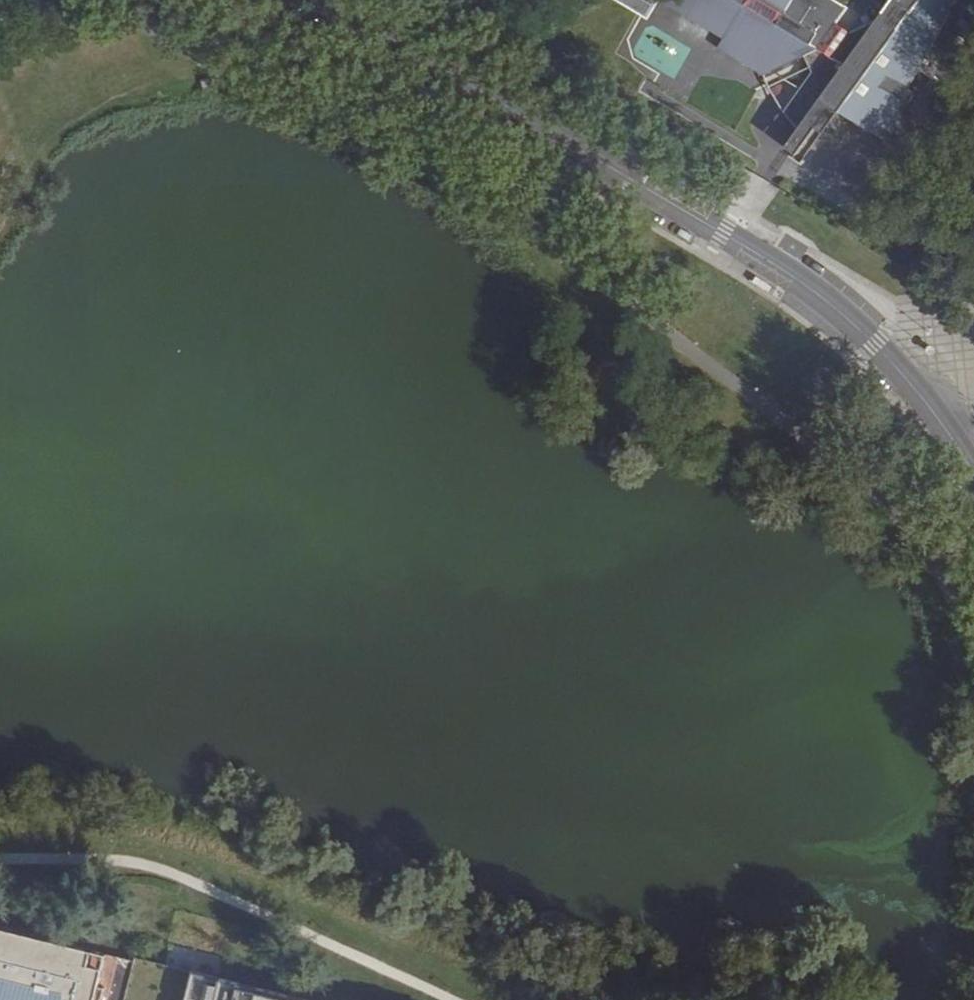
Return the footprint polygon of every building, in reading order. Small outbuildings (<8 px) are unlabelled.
[(819,127),(835,106),(894,142),(905,99),(913,103),(918,92),(911,88),(957,0),(892,0),(878,20),(853,31),(859,21),(847,13),(851,8),(838,0),(666,0),(727,38),(723,46),(768,74),(772,86),(787,110),(801,129),(789,146),(800,154),(819,127)] [(47,993),(45,999),(87,999),(97,962),(82,958),(86,944),(74,941),(41,933),(40,940),(0,930),(0,981),(47,993)] [(226,948),(170,934),(165,938),(134,955),(126,984),(136,999),(243,999),(247,983),(226,948)] [(47,993),(0,981),(0,999),(45,999),(47,993)]
